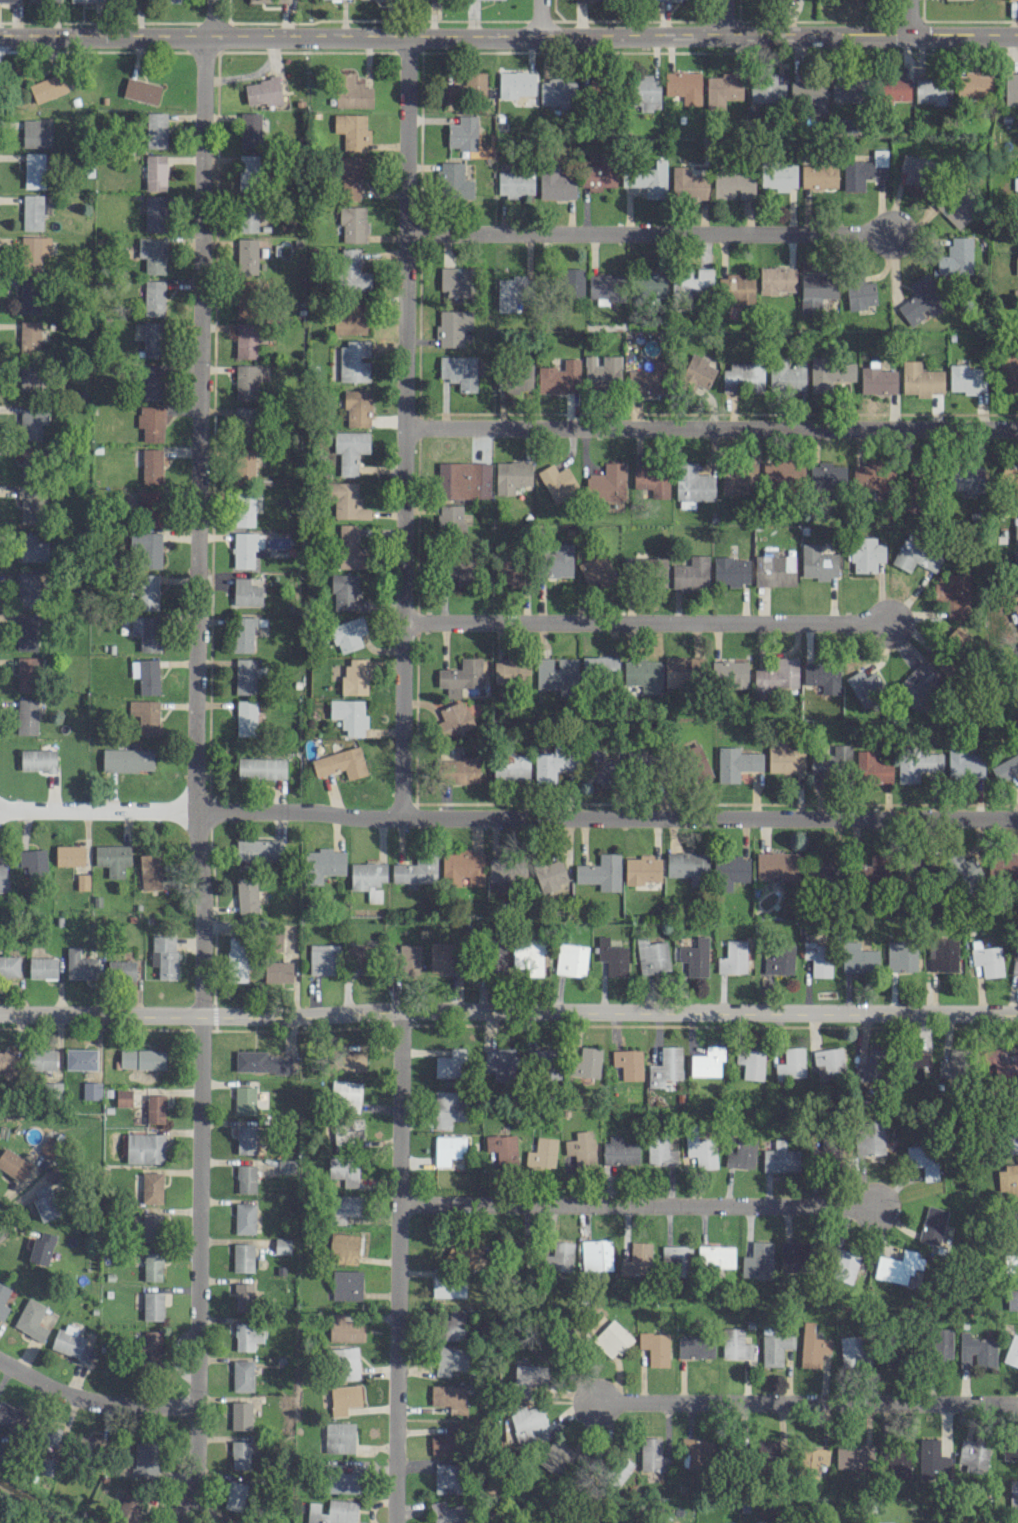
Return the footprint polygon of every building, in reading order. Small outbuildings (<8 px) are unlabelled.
[(28,85),(36,103),(68,90),(60,71),(28,85)] [(335,106),(372,107),(373,87),(363,87),(363,81),(353,81),(353,72),(336,71),(335,106)] [(498,72),(499,97),(536,96),(535,71),(498,72)] [(681,105),(700,104),(700,71),(664,71),(664,95),(681,95),(681,105)] [(991,74),(978,74),(978,71),(956,72),(957,98),(992,97),(991,74)] [(463,84),(444,83),(444,108),(460,108),(460,99),(485,100),(485,72),(464,72),(463,84)] [(742,99),(743,74),(720,73),(720,76),(706,76),(705,108),(724,109),(724,99),(742,99)] [(776,74),(750,74),(750,102),(784,101),(784,83),(777,83),(776,74)] [(639,110),(660,109),(659,75),(630,76),(631,104),(639,104),(639,110)] [(910,100),(910,75),(876,76),(877,104),(891,104),(891,100),(910,100)] [(157,103),(161,84),(126,77),(122,97),(157,103)] [(244,81),(246,105),(282,102),(279,77),(244,81)] [(573,96),(574,77),(548,77),(548,81),(540,81),(539,105),(563,106),(564,96),(573,96)] [(914,79),(915,103),(951,102),(950,78),(914,79)] [(790,80),(789,104),(810,105),(809,114),(825,115),(827,81),(790,80)] [(831,102),(861,101),(860,80),(831,81),(831,102)] [(166,147),(166,112),(146,112),(146,147),(166,147)] [(239,147),(260,148),(261,112),(240,112),(239,147)] [(365,150),(366,143),(369,143),(370,129),(365,129),(366,114),(333,113),(333,132),(343,132),(343,150),(365,150)] [(447,147),(457,146),(457,150),(477,150),(477,117),(458,117),(458,123),(447,124),(447,147)] [(22,147),(51,147),(51,126),(39,126),(39,119),(23,119),(22,147)] [(887,149),(872,149),(872,161),(843,160),(842,190),(864,191),(864,178),(887,178),(887,149)] [(44,152),(24,153),(24,188),(45,188),(44,152)] [(905,173),(902,181),(925,189),(934,162),(903,152),(897,170),(905,173)] [(165,190),(166,154),(145,154),(145,190),(165,190)] [(258,191),(259,154),(238,154),(238,190),(258,191)] [(360,175),(367,176),(367,156),(340,155),(339,199),(359,200),(360,175)] [(616,186),(615,161),(597,161),(597,157),(580,157),(581,189),(602,189),(602,187),(616,186)] [(621,186),(645,186),(644,197),(666,198),(666,159),(655,158),(654,169),(621,169),(621,186)] [(473,180),(463,179),(463,162),(440,161),(439,197),(473,198),(473,180)] [(539,198),(575,198),(575,175),(558,175),(558,164),(539,164),(539,198)] [(796,164),(760,164),(761,187),(775,187),(775,190),(796,189),(796,164)] [(801,164),(801,187),(837,188),(837,164),(801,164)] [(708,197),(708,174),(690,175),(690,165),(672,166),(672,197),(708,197)] [(498,171),(497,196),(519,196),(519,194),(534,194),(534,172),(498,171)] [(935,205),(958,230),(979,210),(956,186),(935,205)] [(43,194),(23,194),(22,230),(42,230),(43,194)] [(166,196),(145,195),(144,232),(165,232),(166,196)] [(342,241),(365,242),(366,206),(339,206),(338,224),(342,224),(342,241)] [(50,236),(22,236),(21,270),(41,271),(41,255),(50,255),(50,236)] [(972,273),(971,236),(948,237),(949,255),(936,255),(937,274),(972,273)] [(137,256),(145,257),(144,273),(164,274),(165,238),(138,237),(137,256)] [(237,238),(237,274),(257,273),(257,238),(237,238)] [(359,248),(340,247),(339,290),(370,291),(371,271),(358,271),(359,248)] [(439,267),(440,290),(446,290),(446,297),(472,296),(471,266),(439,267)] [(696,268),(696,277),(691,277),(691,268),(672,268),(672,296),(712,295),(712,267),(696,268)] [(759,293),(795,292),(795,267),(759,267),(759,293)] [(582,268),(562,268),(562,297),(583,296),(582,268)] [(665,271),(633,272),(634,297),(666,296),(665,271)] [(799,274),(800,313),(821,312),(820,298),(836,297),(835,273),(799,274)] [(915,294),(896,306),(910,326),(927,315),(929,318),(946,306),(924,273),(908,283),(915,294)] [(496,278),(497,312),(516,311),(516,301),(528,301),(528,274),(511,275),(511,278),(496,278)] [(588,297),(596,298),(596,302),(621,303),(621,274),(588,274),(588,297)] [(754,302),(754,276),(739,276),(739,275),(719,274),(719,302),(754,302)] [(874,280),(863,282),(863,275),(845,277),(848,309),(877,306),(874,280)] [(20,313),(40,314),(41,279),(20,279),(20,313)] [(143,315),(164,316),(164,280),(144,280),(143,315)] [(236,314),(252,315),(252,295),(236,294),(236,314)] [(365,334),(365,306),(334,305),(333,333),(365,334)] [(439,310),(439,325),(437,325),(436,346),(462,346),(463,329),(472,329),(472,310),(439,310)] [(20,355),(40,354),(39,321),(19,321),(20,355)] [(161,321),(143,322),(143,357),(162,357),(161,321)] [(236,358),(256,357),(255,342),(265,342),(265,322),(235,322),(236,358)] [(339,346),(339,381),(369,381),(370,359),(366,359),(366,340),(346,340),(346,346),(339,346)] [(996,357),(1005,395),(1017,392),(1017,351),(996,357)] [(715,368),(706,364),(708,359),(691,352),(677,383),(694,390),(696,384),(706,388),(715,368)] [(476,391),(475,355),(439,356),(439,380),(458,379),(458,391),(476,391)] [(601,355),(601,364),(594,364),(594,355),(584,355),(584,384),(621,384),(621,355),(601,355)] [(579,358),(563,358),(563,367),(537,367),(537,392),(579,393),(579,358)] [(769,388),(805,388),(805,358),(794,358),(794,367),(787,367),(787,358),(769,358),(769,388)] [(644,369),(627,370),(628,394),(664,394),(663,360),(644,360),(644,369)] [(832,380),(855,380),(855,360),(810,361),(810,392),(832,392),(832,380)] [(860,366),(860,393),(897,392),(897,369),(878,370),(878,360),(869,361),(869,366),(860,366)] [(944,392),(944,369),(921,369),(921,360),(902,360),(902,393),(915,392),(915,396),(931,396),(931,392),(944,392)] [(722,369),(722,391),(763,392),(764,363),(729,362),(729,369),(722,369)] [(142,400),(163,399),(162,363),(140,364),(142,400)] [(20,364),(19,399),(38,399),(39,365),(20,364)] [(235,399),(255,400),(256,380),(259,380),(259,364),(236,364),(235,399)] [(532,392),(532,366),(496,365),(496,390),(532,392)] [(948,365),(949,390),(964,390),(964,393),(986,392),(985,365),(948,365)] [(345,426),(370,426),(370,413),(371,413),(370,389),(345,390),(345,426)] [(163,442),(164,405),(138,404),(137,427),(142,427),(142,441),(163,442)] [(41,439),(40,424),(48,424),(48,406),(20,407),(20,440),(41,439)] [(236,439),(255,439),(254,406),(235,406),(236,439)] [(339,475),(358,475),(358,452),(369,452),(369,431),(334,431),(334,453),(339,453),(339,475)] [(34,447),(18,449),(22,475),(37,473),(34,447)] [(141,483),(162,483),(162,448),(142,448),(141,483)] [(254,448),(235,448),(235,478),(255,478),(254,448)] [(762,461),(762,483),(804,482),(803,460),(762,461)] [(495,494),(513,495),(514,486),(531,486),(532,462),(495,461),(495,494)] [(624,461),(603,461),(604,474),(586,474),(587,500),(625,500),(624,461)] [(714,500),(714,473),(696,474),(696,461),(675,462),(676,507),(694,507),(694,500),(714,500)] [(721,495),(751,494),(751,482),(757,482),(756,461),(740,462),(740,468),(720,469),(721,495)] [(490,498),(491,463),(438,462),(437,497),(490,498)] [(1006,462),(1001,480),(1017,484),(1017,466),(1006,462)] [(566,466),(557,471),(552,463),(537,471),(554,505),(580,491),(566,466)] [(809,464),(809,487),(847,486),(846,466),(826,466),(826,463),(809,464)] [(852,487),(876,488),(876,495),(891,495),(893,464),(853,463),(852,487)] [(946,490),(984,491),(985,466),(947,465),(946,490)] [(651,498),(669,498),(668,466),(632,467),(633,489),(650,488),(651,498)] [(358,482),(332,482),(332,518),(370,519),(370,507),(361,507),(361,497),(358,497),(358,482)] [(20,523),(45,523),(44,486),(20,486),(20,523)] [(160,489),(138,490),(139,525),(161,525),(160,489)] [(261,492),(235,491),(234,525),(255,526),(255,512),(260,512),(261,492)] [(463,505),(438,504),(437,532),(465,533),(465,522),(462,522),(463,505)] [(357,524),(339,524),(338,567),(364,568),(364,546),(356,546),(357,524)] [(161,532),(129,531),(129,550),(140,550),(140,567),(160,567),(161,532)] [(233,567),(253,568),(254,548),(263,548),(264,533),(234,532),(233,567)] [(47,560),(47,540),(35,540),(35,533),(19,533),(19,561),(47,560)] [(909,572),(914,562),(935,572),(943,554),(903,535),(890,563),(909,572)] [(885,543),(875,543),(875,537),(850,537),(851,572),(876,572),(876,561),(885,561),(885,543)] [(572,543),(554,543),(554,553),(543,553),(543,576),(572,576),(572,543)] [(801,576),(816,576),(816,578),(837,578),(837,553),(819,552),(819,544),(801,544),(801,576)] [(616,581),(604,551),(577,562),(586,585),(596,581),(599,588),(616,581)] [(672,564),(671,589),(708,590),(708,555),(689,555),(689,564),(672,564)] [(754,586),(795,585),(795,555),(754,555),(754,586)] [(749,559),(731,560),(731,556),(713,556),(713,583),(727,583),(727,587),(741,586),(741,583),(749,583),(749,559)] [(649,557),(649,586),(666,586),(666,557),(649,557)] [(446,577),(456,576),(456,584),(473,584),(473,558),(446,558),(446,577)] [(499,583),(508,583),(508,587),(526,586),(525,560),(498,561),(499,583)] [(18,608),(37,608),(38,572),(19,572),(18,608)] [(332,610),(359,609),(359,573),(332,573),(332,610)] [(946,619),(969,619),(968,573),(947,573),(947,582),(933,582),(933,599),(946,599),(946,619)] [(157,609),(158,574),(137,574),(136,609),(157,609)] [(233,605),(261,606),(262,585),(249,585),(249,577),(234,577),(233,605)] [(38,615),(17,614),(16,650),(37,650),(38,615)] [(338,654),(362,646),(359,635),(367,632),(362,615),(329,626),(338,654)] [(159,652),(159,616),(123,616),(123,634),(140,634),(140,652),(159,652)] [(232,651),(253,652),(254,616),(233,616),(232,651)] [(969,637),(958,624),(946,635),(958,647),(969,637)] [(38,692),(39,657),(17,656),(16,692),(38,692)] [(582,656),(582,677),(618,677),(618,656),(582,656)] [(798,656),(775,657),(775,669),(753,669),(753,698),(765,698),(765,688),(798,687),(798,656)] [(460,669),(437,668),(437,687),(446,687),(446,697),(461,697),(461,687),(482,687),(483,657),(460,657),(460,669)] [(554,658),(536,657),(536,688),(576,688),(577,658),(554,657),(554,658)] [(235,693),(257,693),(257,658),(235,658),(235,693)] [(341,694),(367,694),(367,658),(349,658),(349,665),(342,665),(341,694)] [(158,659),(130,660),(131,677),(138,676),(139,694),(159,694),(158,659)] [(493,684),(529,685),(529,660),(503,659),(503,664),(494,664),(493,684)] [(623,660),(623,684),(641,684),(641,694),(659,694),(659,660),(623,660)] [(747,687),(746,660),(711,660),(711,683),(728,683),(728,688),(747,687)] [(940,679),(920,660),(892,690),(913,709),(940,679)] [(820,694),(838,694),(839,663),(803,662),(802,684),(820,684),(820,694)] [(864,676),(861,669),(845,677),(861,708),(881,698),(877,691),(883,688),(874,670),(864,676)] [(16,734),(37,734),(37,698),(17,698),(16,734)] [(329,718),(343,718),(343,736),(366,736),(365,713),(364,713),(363,699),(329,699),(329,718)] [(158,735),(159,700),(128,700),(128,715),(138,715),(138,735),(158,735)] [(236,735),(255,735),(256,700),(236,700),(236,735)] [(474,727),(464,700),(438,709),(442,720),(437,722),(443,738),(474,727)] [(767,772),(804,773),(804,749),(786,749),(786,739),(768,739),(767,772)] [(712,774),(699,742),(681,750),(694,781),(712,774)] [(810,753),(809,774),(830,775),(831,762),(850,763),(851,744),(832,744),(832,754),(810,753)] [(347,779),(367,774),(359,745),(310,759),(315,776),(344,768),(347,779)] [(739,747),(718,746),(717,782),(738,783),(738,770),(763,770),(763,753),(738,752),(739,747)] [(942,753),(918,753),(918,747),(897,747),(897,762),(897,782),(918,782),(918,772),(942,772),(942,753)] [(948,776),(984,775),(983,753),(965,754),(964,747),(947,747),(948,776)] [(153,771),(153,749),(102,748),(102,770),(153,771)] [(628,765),(633,765),(633,761),(642,760),(642,748),(627,748),(628,765)] [(20,750),(20,771),(56,771),(55,749),(20,750)] [(584,784),(611,783),(611,759),(604,759),(603,750),(583,750),(584,784)] [(892,761),(874,760),(874,750),(856,750),(856,782),(891,782),(892,761)] [(533,753),(534,782),(555,782),(555,768),(568,767),(568,752),(533,753)] [(529,754),(493,754),(493,779),(529,778),(529,754)] [(449,762),(448,782),(479,783),(480,757),(458,756),(458,763),(449,762)] [(285,758),(237,757),(237,778),(285,778),(285,758)] [(282,859),(281,839),(235,840),(236,860),(282,859)] [(56,865),(84,865),(84,844),(55,845),(56,865)] [(94,866),(107,865),(107,878),(122,878),(122,865),(130,865),(130,845),(94,845),(94,866)] [(345,874),(345,851),(332,851),(332,847),(317,847),(317,851),(303,851),(303,884),(322,884),(322,874),(345,874)] [(19,866),(27,866),(27,877),(47,876),(46,848),(18,849),(19,866)] [(484,884),(483,853),(471,853),(471,849),(441,850),(442,886),(461,885),(461,876),(467,876),(468,885),(484,884)] [(756,851),(755,877),(797,878),(798,852),(756,851)] [(970,856),(962,860),(958,851),(944,858),(959,892),(981,881),(970,856)] [(575,864),(574,882),(598,883),(598,890),(620,891),(620,853),(598,852),(598,865),(575,864)] [(666,876),(689,876),(689,886),(700,886),(700,875),(708,875),(708,852),(666,852),(666,876)] [(870,864),(850,865),(851,883),(890,882),(889,852),(870,853),(870,864)] [(140,889),(161,889),(160,853),(139,854),(140,889)] [(987,878),(1017,879),(1017,854),(988,853),(987,878)] [(907,871),(929,872),(930,854),(908,854),(907,871)] [(488,883),(496,883),(495,890),(511,890),(512,881),(526,881),(526,858),(489,856),(488,883)] [(624,858),(625,883),(661,883),(660,856),(639,856),(639,857),(624,858)] [(731,881),(749,881),(749,856),(715,856),(715,891),(731,890),(731,881)] [(542,894),(550,891),(550,894),(570,887),(559,858),(532,867),(542,894)] [(392,864),(391,882),(436,882),(436,859),(415,859),(415,864),(392,864)] [(830,879),(831,859),(805,859),(804,878),(830,879)] [(350,889),(367,890),(367,902),(381,902),(381,885),(386,885),(387,863),(351,862),(350,889)] [(9,890),(5,863),(0,863),(0,891),(9,890)] [(89,889),(88,873),(76,873),(76,890),(89,889)] [(258,912),(256,875),(236,876),(237,913),(258,912)] [(158,966),(157,979),(175,979),(176,933),(151,932),(151,965),(158,966)] [(271,951),(282,951),(282,932),(271,933),(271,951)] [(608,935),(597,935),(597,960),(606,960),(606,974),(626,975),(627,946),(608,946),(608,935)] [(666,940),(648,942),(647,935),(634,936),(640,974),(670,970),(666,940)] [(678,945),(677,961),(686,961),(686,976),(707,976),(707,936),(696,935),(696,946),(678,945)] [(227,936),(226,981),(246,981),(247,936),(227,936)] [(957,938),(927,939),(928,971),(957,971),(957,938)] [(717,956),(716,972),(745,973),(746,939),(726,939),(725,957),(717,956)] [(543,975),(542,940),(512,940),(513,975),(543,975)] [(1002,976),(1001,946),(980,947),(980,940),(970,940),(971,964),(981,964),(982,977),(1002,976)] [(878,949),(858,949),(858,941),(843,941),(842,971),(878,972),(878,949)] [(429,974),(453,974),(453,942),(430,942),(429,974)] [(803,958),(811,958),(811,977),(831,976),(830,942),(802,943),(803,958)] [(398,971),(420,972),(421,944),(399,943),(398,971)] [(506,968),(504,943),(485,944),(487,969),(506,968)] [(555,973),(584,976),(587,945),(558,943),(555,973)] [(916,971),(916,943),(887,944),(887,971),(916,971)] [(337,944),(309,944),(309,974),(337,974),(337,944)] [(346,944),(345,966),(368,967),(369,945),(346,944)] [(763,957),(762,973),(793,974),(793,945),(774,944),(774,958),(763,957)] [(97,978),(97,957),(79,957),(79,947),(67,947),(66,978),(97,978)] [(0,955),(0,977),(19,977),(19,955),(0,955)] [(28,978),(57,978),(57,957),(29,957),(28,978)] [(135,980),(135,961),(108,960),(107,980),(135,980)] [(292,982),(292,961),(264,961),(264,981),(292,982)] [(681,1045),(661,1045),(661,1064),(647,1064),(647,1087),(658,1087),(658,1079),(681,1079),(681,1045)] [(705,1055),(690,1054),(690,1075),(722,1075),(722,1045),(705,1045),(705,1055)] [(783,1047),(784,1062),(774,1063),(775,1078),(804,1077),(803,1046),(783,1047)] [(434,1056),(434,1077),(464,1077),(464,1047),(450,1047),(450,1056),(434,1056)] [(484,1072),(493,1072),(493,1081),(519,1080),(518,1047),(483,1048),(484,1072)] [(600,1047),(580,1047),(579,1060),(569,1060),(568,1076),(599,1077),(600,1047)] [(844,1076),(841,1047),(813,1049),(816,1079),(844,1076)] [(96,1069),(96,1049),(66,1048),(65,1069),(96,1069)] [(866,1065),(854,1064),(854,1081),(881,1082),(882,1048),(867,1048),(866,1065)] [(55,1049),(30,1050),(30,1070),(56,1069),(55,1049)] [(119,1068),(165,1068),(165,1050),(120,1049),(119,1068)] [(527,1050),(528,1079),(559,1078),(558,1049),(527,1050)] [(641,1049),(611,1050),(612,1066),(621,1065),(622,1080),(642,1079),(641,1049)] [(763,1079),(764,1050),(736,1049),(735,1063),(743,1063),(742,1078),(763,1079)] [(16,1070),(17,1050),(0,1050),(0,1069),(16,1070)] [(235,1072),(291,1072),(291,1055),(266,1055),(266,1051),(235,1050),(235,1072)] [(929,1051),(904,1050),(904,1079),(921,1080),(922,1065),(929,1065),(929,1051)] [(365,1071),(365,1052),(337,1052),(337,1070),(365,1071)] [(360,1111),(361,1081),(332,1080),(332,1110),(360,1111)] [(61,1082),(44,1081),(43,1095),(61,1095),(61,1082)] [(101,1099),(101,1081),(82,1081),(82,1099),(101,1099)] [(255,1086),(235,1086),(235,1114),(255,1114),(255,1086)] [(116,1106),(132,1106),(131,1089),(115,1089),(116,1106)] [(433,1128),(450,1129),(450,1120),(465,1120),(466,1100),(457,1100),(457,1091),(434,1090),(433,1128)] [(164,1123),(165,1095),(146,1095),(146,1122),(164,1123)] [(884,1153),(882,1120),(854,1121),(856,1154),(884,1153)] [(1004,1122),(1002,1153),(1017,1154),(1017,1123),(1004,1122)] [(236,1153),(254,1154),(255,1125),(236,1124),(236,1153)] [(333,1149),(347,1149),(347,1125),(333,1125),(333,1149)] [(595,1168),(593,1130),(575,1131),(575,1139),(564,1139),(565,1155),(575,1154),(576,1169),(595,1168)] [(685,1156),(696,1155),(696,1169),(717,1168),(716,1138),(697,1138),(697,1131),(684,1131),(685,1156)] [(163,1163),(164,1133),(126,1133),(126,1162),(163,1163)] [(485,1135),(485,1150),(496,1150),(497,1167),(517,1166),(516,1134),(485,1135)] [(435,1166),(449,1166),(449,1157),(465,1157),(465,1136),(435,1135),(435,1166)] [(524,1165),(553,1169),(557,1138),(537,1135),(534,1151),(526,1150),(524,1165)] [(602,1165),(638,1164),(638,1142),(621,1142),(621,1135),(608,1135),(608,1141),(602,1142),(602,1165)] [(676,1149),(668,1149),(667,1135),(647,1136),(647,1164),(676,1164),(676,1149)] [(755,1168),(755,1138),(735,1137),(735,1152),(725,1151),(724,1167),(755,1168)] [(841,1162),(839,1137),(820,1138),(821,1163),(841,1162)] [(762,1149),(762,1171),(800,1171),(800,1150),(785,1150),(785,1138),(773,1139),(773,1149),(762,1149)] [(906,1145),(907,1166),(922,1166),(923,1181),(937,1180),(935,1144),(906,1145)] [(32,1163),(2,1148),(0,1152),(0,1169),(22,1181),(32,1163)] [(328,1178),(343,1177),(343,1187),(358,1187),(357,1156),(328,1157),(328,1178)] [(277,1173),(294,1173),(294,1160),(277,1160),(277,1173)] [(998,1194),(1017,1194),(1017,1162),(1004,1163),(1004,1169),(997,1170),(998,1194)] [(256,1165),(237,1165),(237,1193),(256,1193),(256,1165)] [(141,1202),(162,1203),(162,1172),(142,1172),(141,1202)] [(36,1198),(34,1199),(39,1220),(57,1216),(49,1184),(33,1188),(36,1198)] [(363,1215),(363,1195),(330,1195),(329,1223),(345,1223),(345,1215),(363,1215)] [(1010,1200),(1010,1238),(1017,1238),(1017,1201),(1010,1200)] [(234,1233),(255,1233),(255,1202),(235,1202),(234,1233)] [(919,1241),(940,1244),(946,1209),(925,1205),(919,1241)] [(162,1212),(142,1212),(141,1240),(161,1240),(162,1212)] [(27,1260),(47,1265),(55,1234),(41,1231),(39,1238),(33,1237),(27,1260)] [(356,1265),(360,1235),(331,1231),(327,1261),(356,1265)] [(290,1253),(291,1238),(275,1237),(274,1253),(290,1253)] [(574,1241),(554,1239),(552,1255),(543,1254),(542,1268),(571,1271),(574,1241)] [(611,1269),(610,1239),(581,1240),(582,1270),(611,1269)] [(741,1276),(752,1276),(752,1270),(771,1271),(772,1241),(751,1240),(750,1255),(741,1255),(741,1276)] [(619,1260),(619,1275),(650,1276),(650,1242),(630,1241),(629,1260),(619,1260)] [(781,1265),(806,1264),(806,1241),(780,1241),(781,1265)] [(467,1261),(467,1266),(484,1267),(485,1244),(448,1242),(447,1260),(467,1261)] [(232,1271),(253,1271),(254,1243),(233,1243),(232,1271)] [(689,1276),(690,1245),(661,1245),(661,1264),(669,1264),(669,1275),(689,1276)] [(733,1267),(734,1245),(698,1245),(698,1266),(733,1267)] [(1002,1245),(1003,1275),(1017,1275),(1017,1245),(1002,1245)] [(858,1251),(833,1248),(828,1280),(853,1283),(858,1251)] [(873,1277),(907,1284),(911,1266),(922,1268),(924,1254),(902,1250),(900,1260),(878,1255),(873,1277)] [(143,1252),(143,1280),(161,1280),(162,1252),(143,1252)] [(331,1300),(362,1300),(362,1270),(332,1270),(331,1300)] [(431,1296),(465,1297),(465,1271),(432,1270),(431,1296)] [(253,1282),(234,1282),(234,1310),(253,1310),(253,1282)] [(3,1304),(11,1287),(0,1283),(0,1317),(3,1319),(9,1307),(3,1304)] [(1006,1289),(1006,1309),(1017,1309),(1017,1289),(1006,1289)] [(142,1319),(163,1320),(163,1292),(143,1291),(142,1319)] [(46,1306),(28,1296),(12,1326),(42,1341),(48,1329),(37,1323),(46,1306)] [(464,1339),(463,1309),(448,1309),(449,1319),(439,1319),(440,1340),(464,1339)] [(362,1341),(362,1321),(350,1321),(350,1314),(329,1313),(329,1341),(362,1341)] [(611,1359),(632,1337),(612,1318),(591,1340),(611,1359)] [(235,1350),(253,1350),(254,1322),(235,1321),(235,1350)] [(799,1366),(820,1367),(821,1352),(830,1353),(831,1338),(813,1337),(814,1321),(802,1321),(799,1366)] [(49,1348),(91,1362),(98,1340),(76,1333),(78,1327),(66,1323),(64,1329),(57,1327),(49,1348)] [(743,1327),(722,1327),(723,1358),(752,1358),(752,1343),(743,1343),(743,1327)] [(952,1358),(951,1328),(930,1328),(931,1358),(952,1358)] [(761,1366),(782,1366),(782,1348),(793,1348),(794,1330),(762,1329),(761,1366)] [(959,1367),(969,1367),(969,1353),(975,1353),(975,1368),(996,1368),(996,1337),(969,1338),(969,1331),(959,1331),(959,1367)] [(648,1366),(668,1366),(669,1333),(638,1332),(638,1348),(648,1348),(648,1366)] [(1009,1334),(1003,1363),(1017,1366),(1017,1336),(1009,1334)] [(871,1353),(861,1354),(860,1335),(839,1336),(841,1366),(872,1365),(871,1353)] [(677,1358),(713,1357),(713,1336),(677,1336),(677,1358)] [(467,1370),(468,1347),(437,1346),(436,1376),(450,1376),(450,1369),(467,1370)] [(232,1391),(253,1391),(253,1359),(232,1359),(232,1391)] [(514,1385),(549,1385),(550,1365),(514,1364),(514,1385)] [(430,1405),(449,1405),(449,1413),(464,1414),(465,1385),(431,1384),(430,1405)] [(360,1406),(360,1385),(330,1385),(331,1416),(347,1416),(346,1406),(360,1406)] [(0,1400),(0,1423),(15,1431),(24,1413),(0,1400)] [(251,1430),(251,1401),(231,1400),(230,1429),(251,1430)] [(507,1412),(518,1446),(550,1436),(540,1405),(524,1410),(523,1407),(507,1412)] [(355,1422),(325,1422),(325,1452),(355,1452),(355,1422)] [(56,1447),(62,1428),(45,1424),(40,1442),(56,1447)] [(446,1432),(430,1432),(431,1455),(459,1454),(458,1425),(445,1425),(446,1432)] [(536,1461),(555,1475),(573,1449),(554,1436),(536,1461)] [(640,1469),(670,1470),(670,1455),(660,1455),(661,1437),(640,1436),(640,1469)] [(102,1438),(83,1437),(82,1454),(101,1454),(102,1438)] [(680,1466),(709,1467),(710,1438),(681,1438),(680,1466)] [(939,1438),(918,1438),(919,1479),(950,1478),(949,1455),(939,1456),(939,1438)] [(757,1439),(758,1461),(778,1460),(777,1439),(757,1439)] [(964,1464),(964,1470),(986,1473),(990,1443),(960,1439),(957,1463),(964,1464)] [(1002,1439),(1002,1459),(1017,1459),(1017,1439),(1002,1439)] [(250,1469),(250,1440),(231,1440),(231,1469),(250,1469)] [(157,1442),(133,1441),(132,1478),(156,1479),(157,1442)] [(829,1448),(798,1444),(796,1470),(817,1472),(818,1463),(828,1464),(829,1448)] [(835,1468),(871,1469),(871,1446),(836,1446),(835,1468)] [(909,1476),(908,1447),(879,1448),(879,1463),(888,1463),(889,1477),(909,1476)] [(633,1463),(623,1456),(607,1481),(617,1488),(633,1463)] [(459,1463),(434,1463),(434,1493),(459,1493),(459,1463)] [(361,1492),(361,1471),(341,1471),(341,1464),(325,1464),(325,1493),(361,1492)] [(1009,1512),(1017,1512),(1017,1479),(1009,1479),(1009,1512)] [(222,1508),(241,1511),(246,1483),(227,1480),(222,1508)] [(143,1497),(123,1491),(115,1520),(125,1522),(136,1522),(143,1497)] [(328,1498),(327,1513),(319,1512),(320,1502),(308,1501),(306,1522),(355,1522),(357,1501),(328,1498)] [(433,1522),(467,1522),(465,1504),(446,1506),(445,1500),(430,1502),(433,1522)]
